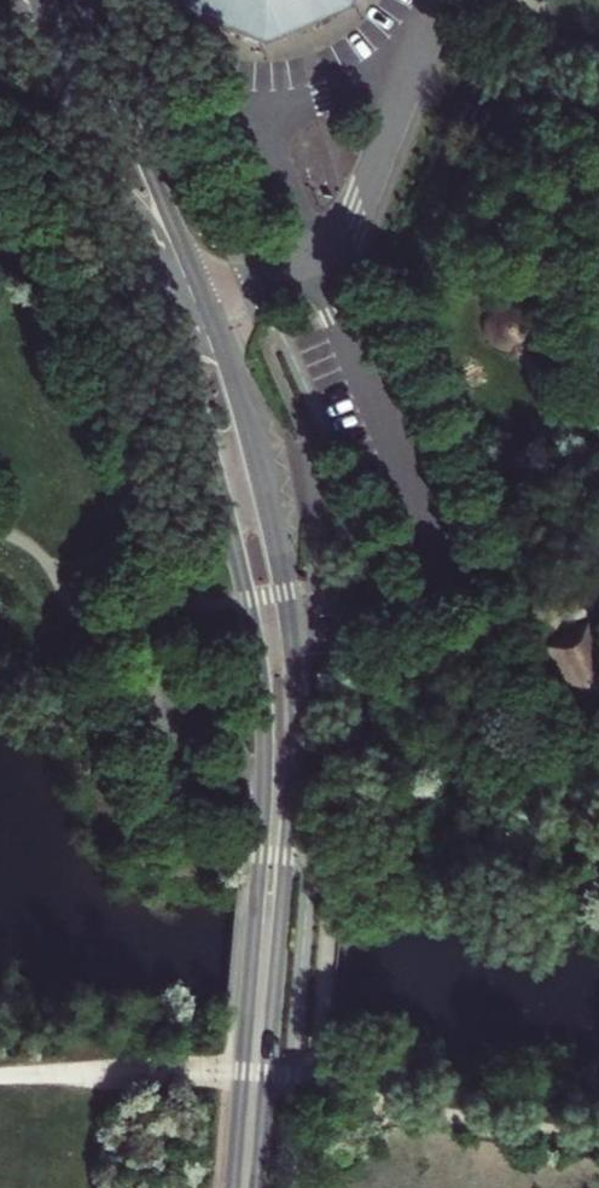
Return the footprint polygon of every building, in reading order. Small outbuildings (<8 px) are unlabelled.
[(506,297),(495,302),(487,311),(484,323),(486,335),(493,345),(504,350),(516,351),(527,347),(535,338),(538,326),(536,313),(529,303),(518,298),(506,297)] [(545,641),(584,701),(598,691),(598,638),(584,616),(545,641)]
